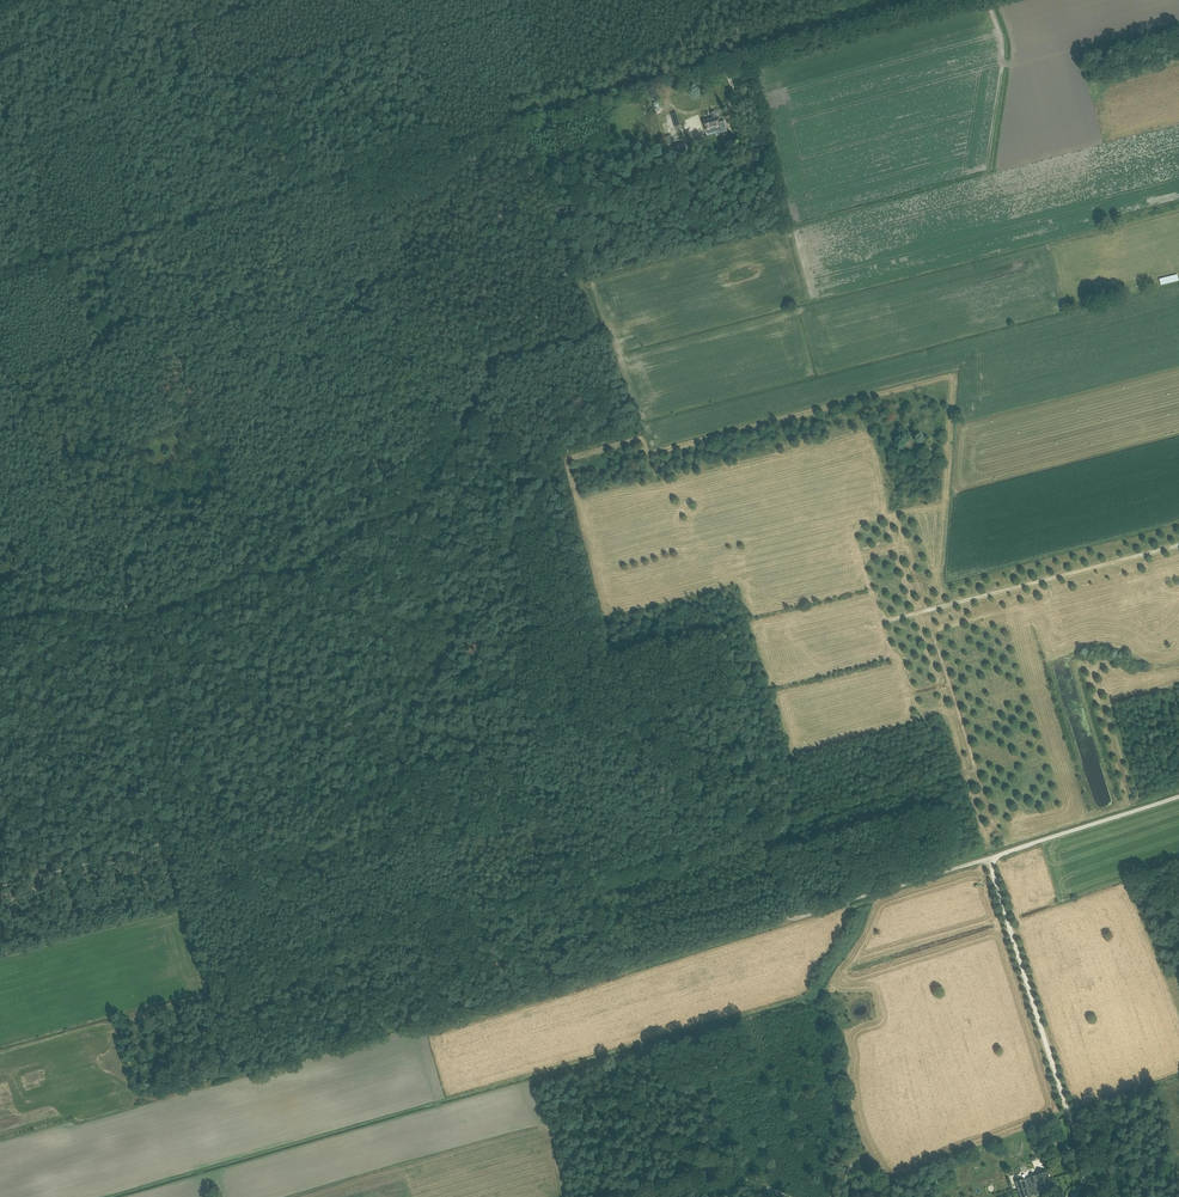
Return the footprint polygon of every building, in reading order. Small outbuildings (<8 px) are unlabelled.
[(680,124),(676,112),(672,114),(675,126),(680,124)] [(704,122),(705,128),(706,131),(720,127),(719,124),(718,118),(717,118),(715,112),(711,113),(712,119),(704,122)] [(684,143),(672,147),(676,159),(688,155),(684,143)] [(1159,278),(1160,285),(1178,281),(1177,274),(1159,278)] [(1018,1190),(1050,1180),(1047,1171),(1034,1176),(1033,1175),(1032,1175),(1032,1176),(1030,1177),(1030,1178),(1025,1180),(1024,1179),(1016,1182),(1018,1190)] [(1050,1180),(1018,1190),(1021,1196),(1026,1196),(1030,1196),(1036,1194),(1053,1188),(1050,1180)]
